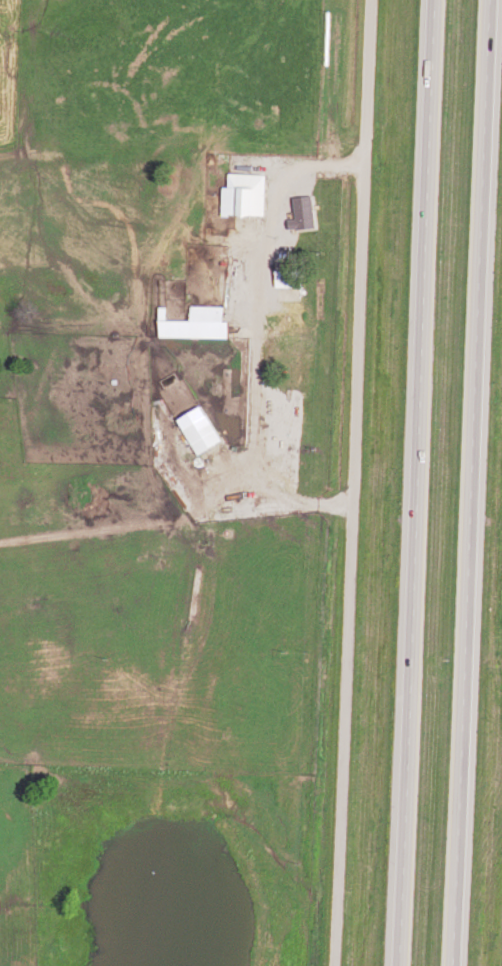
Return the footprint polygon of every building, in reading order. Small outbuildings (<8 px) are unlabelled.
[(266,175),(230,175),(229,188),(223,188),(223,217),(266,217),(266,175)] [(314,203),(279,203),(279,219),(296,219),(296,228),(314,228),(314,203)] [(230,339),(230,321),(224,321),(224,307),(191,307),(191,321),(167,321),(167,309),(159,309),(159,339),(230,339)] [(161,390),(193,458),(219,446),(183,371),(160,382),(163,389),(161,390)]
